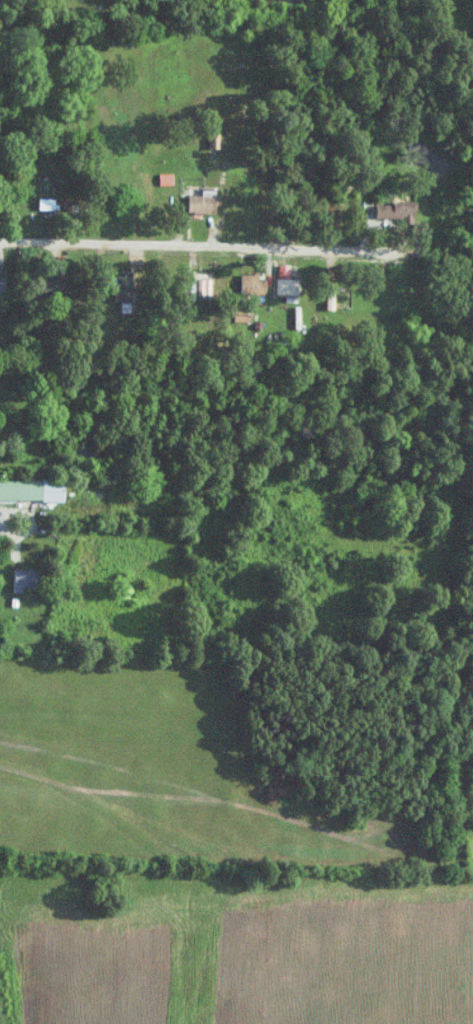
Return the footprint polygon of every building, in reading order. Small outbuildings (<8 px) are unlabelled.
[(220,214),(220,186),(206,186),(206,193),(191,193),(191,214),(220,214)] [(41,209),(81,209),(81,194),(41,194),(41,209)] [(299,290),(299,266),(290,266),(291,290),(299,290)] [(0,272),(0,293),(9,293),(9,272),(0,272)] [(117,304),(139,304),(139,272),(117,272),(117,304)] [(218,296),(218,273),(199,273),(199,296),(218,296)] [(270,296),(270,273),(244,273),(244,296),(270,296)] [(68,501),(68,479),(0,479),(0,501),(68,501)] [(26,589),(45,589),(45,569),(16,569),(16,592),(26,592),(26,589)]
